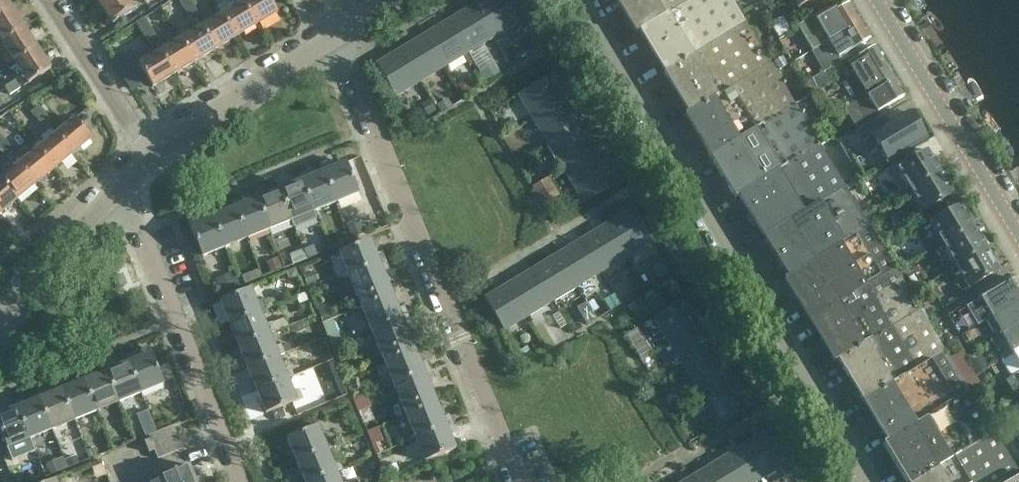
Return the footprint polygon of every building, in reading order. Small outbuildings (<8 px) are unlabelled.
[(11,10),(5,0),(0,0),(0,17),(11,10)] [(98,3),(111,23),(133,9),(128,0),(102,0),(98,3)] [(192,23),(202,18),(190,0),(178,0),(192,23)] [(243,4),(256,27),(278,14),(269,0),(250,0),(243,4)] [(474,4),(493,37),(519,22),(506,0),(481,0),(474,4)] [(634,33),(637,31),(690,0),(614,0),(634,33)] [(637,31),(662,73),(746,23),(732,0),(690,0),(637,31)] [(798,9),(814,0),(792,0),(798,9)] [(243,4),(222,17),(236,39),(256,27),(243,4)] [(493,37),(474,4),(449,19),(469,52),(493,37)] [(166,16),(161,7),(148,15),(153,24),(166,16)] [(827,10),(791,32),(778,40),(784,49),(803,37),(813,53),(860,24),(850,8),(832,19),(827,10)] [(0,17),(0,42),(1,43),(0,44),(0,45),(24,30),(11,10),(0,17)] [(222,17),(202,29),(215,52),(236,39),(222,17)] [(770,25),(778,40),(791,32),(783,17),(770,25)] [(145,18),(136,23),(151,48),(160,43),(145,18)] [(469,52),(449,19),(425,34),(444,66),(469,52)] [(746,23),(662,73),(687,114),(770,64),(746,23)] [(860,24),(813,53),(820,64),(803,74),(808,83),(832,69),(847,59),(845,56),(869,41),(860,24)] [(202,29),(181,41),(195,64),(215,52),(202,29)] [(0,45),(0,51),(4,48),(14,64),(37,50),(24,30),(0,45)] [(444,66),(425,34),(400,48),(420,81),(444,66)] [(181,41),(160,54),(174,76),(195,64),(181,41)] [(420,81),(400,48),(375,63),(395,96),(420,81)] [(848,65),(855,76),(845,82),(854,98),(859,95),(862,99),(893,80),(874,49),(848,65)] [(37,50),(14,64),(28,85),(50,70),(37,50)] [(153,89),(174,76),(160,54),(139,66),(153,89)] [(770,64),(687,114),(684,116),(708,156),(795,105),(770,64)] [(130,90),(147,80),(139,67),(122,77),(130,90)] [(832,69),(808,83),(815,94),(839,80),(832,69)] [(518,95),(535,122),(567,102),(551,75),(518,95)] [(893,80),(862,99),(844,110),(856,132),(882,116),(879,112),(904,98),(893,80)] [(10,96),(21,89),(16,81),(4,87),(10,96)] [(54,125),(39,106),(33,99),(28,103),(34,110),(30,113),(46,132),(54,125)] [(567,102),(535,122),(551,149),(583,129),(567,102)] [(795,105),(708,156),(733,197),(736,195),(820,146),(795,105)] [(16,122),(10,113),(0,119),(0,126),(3,130),(16,122)] [(886,128),(880,119),(856,133),(862,143),(872,137),(887,162),(925,139),(918,128),(921,127),(913,114),(911,115),(910,114),(886,128)] [(76,121),(57,136),(74,156),(92,141),(76,121)] [(583,129),(551,149),(567,175),(599,156),(583,129)] [(26,161),(20,153),(17,155),(2,136),(0,137),(0,150),(9,162),(13,158),(19,167),(20,166),(36,187),(55,172),(39,151),(26,161)] [(57,136),(39,151),(55,172),(74,156),(57,136)] [(820,146),(736,195),(761,236),(844,187),(820,146)] [(898,170),(911,192),(940,174),(927,153),(898,170)] [(599,156),(567,175),(583,203),(616,183),(599,156)] [(329,162),(320,165),(335,203),(358,194),(345,162),(332,168),(329,162)] [(335,203),(320,165),(320,166),(322,172),(310,177),(307,171),(298,174),(300,180),(313,212),(335,203)] [(19,167),(2,181),(1,181),(18,202),(36,187),(20,166),(19,167)] [(940,174),(911,192),(923,213),(953,195),(940,174)] [(535,185),(544,203),(560,194),(551,177),(535,185)] [(18,202),(1,181),(2,181),(0,179),(0,216),(18,202)] [(313,212),(300,180),(288,186),(285,180),(276,183),(291,221),(313,212)] [(291,221),(276,183),(275,184),(277,190),(266,194),(263,188),(253,192),(268,230),(291,221)] [(786,278),(869,229),(844,187),(761,236),(786,278)] [(268,230),(253,192),(255,198),(244,203),(242,197),(231,201),(246,238),(268,230)] [(246,238),(231,201),(230,201),(233,207),(220,212),(218,206),(209,210),(224,247),(246,238)] [(931,226),(944,247),(974,229),(961,208),(931,226)] [(631,209),(606,224),(626,257),(651,242),(631,209)] [(224,247),(209,210),(208,210),(210,216),(198,221),(195,215),(186,219),(201,256),(224,247)] [(626,257),(606,224),(582,239),(601,271),(626,257)] [(869,229),(786,278),(782,279),(807,321),(894,270),(869,229)] [(974,229),(944,247),(956,268),(986,250),(974,229)] [(601,271),(582,239),(557,253),(577,286),(601,271)] [(370,240),(339,252),(348,276),(386,261),(382,252),(375,254),(370,240)] [(986,250),(956,268),(969,290),(999,272),(986,250)] [(577,286),(557,253),(533,268),(553,301),(577,286)] [(386,261),(348,276),(359,303),(390,291),(383,272),(389,270),(386,261)] [(553,301),(533,268),(509,283),(528,315),(553,301)] [(894,270),(807,321),(832,362),(836,359),(918,310),(894,270)] [(985,310),(973,317),(965,305),(946,316),(959,338),(991,319),(1018,302),(1018,289),(1013,280),(980,300),(985,310)] [(528,315),(509,283),(484,298),(503,330),(528,315)] [(251,288),(220,300),(229,323),(260,312),(281,304),(277,294),(256,302),(251,288)] [(390,291),(359,303),(370,330),(408,315),(404,306),(397,309),(390,291)] [(653,318),(669,345),(702,325),(685,298),(653,318)] [(991,319),(998,331),(988,338),(991,343),(1002,337),(1018,326),(1018,302),(991,319)] [(918,310),(836,359),(861,401),(943,352),(918,310)] [(260,312),(229,323),(237,346),(268,334),(268,333),(284,327),(282,322),(273,325),(272,322),(265,324),(260,312)] [(408,315),(370,330),(381,357),(411,345),(404,327),(411,324),(408,315)] [(331,318),(322,322),(331,345),(340,341),(331,318)] [(702,325),(669,345),(685,372),(718,352),(702,325)] [(1002,337),(1011,351),(1001,357),(1003,360),(1018,350),(1018,326),(1002,337)] [(268,334),(237,346),(246,368),(277,356),(284,353),(281,344),(274,347),(268,334)] [(411,345),(381,357),(392,385),(429,370),(425,360),(419,363),(411,345)] [(1003,360),(1001,361),(1012,378),(1006,382),(1013,395),(1018,391),(1018,350),(1003,360)] [(133,352),(124,355),(140,393),(163,383),(150,352),(135,358),(133,352)] [(718,352),(685,372),(701,398),(733,379),(718,352)] [(943,352),(861,401),(885,441),(968,392),(943,352)] [(140,393),(124,355),(123,356),(126,362),(113,367),(111,361),(102,364),(117,402),(140,393)] [(277,356),(246,368),(255,391),(286,379),(302,373),(298,364),(283,370),(277,356)] [(117,402),(102,364),(101,365),(104,371),(90,376),(88,370),(80,373),(95,411),(117,402)] [(429,370),(392,385),(403,412),(434,400),(426,382),(433,379),(429,370)] [(95,411),(80,373),(79,373),(81,379),(69,384),(67,379),(57,383),(60,388),(73,420),(95,411)] [(286,379),(255,391),(264,414),(302,399),(298,389),(291,392),(286,379)] [(733,379),(701,398),(717,425),(750,406),(733,379)] [(73,420),(60,388),(46,394),(44,388),(35,391),(50,429),(73,420)] [(50,429),(35,391),(35,392),(37,398),(24,403),(22,397),(13,401),(28,438),(50,429)] [(885,441),(881,443),(904,481),(913,481),(993,434),(968,392),(885,441)] [(362,398),(354,401),(360,416),(368,412),(362,398)] [(434,400),(403,412),(413,439),(451,424),(447,415),(441,417),(434,400)] [(13,401),(15,407),(2,412),(0,408),(0,435),(5,447),(28,438),(13,401)] [(451,424),(413,439),(423,462),(454,450),(448,435),(454,433),(451,424)] [(286,438),(295,461),(332,447),(328,437),(322,440),(317,426),(286,438)] [(150,441),(145,443),(149,454),(154,452),(158,460),(183,450),(173,427),(148,437),(150,441)] [(47,474),(70,465),(56,430),(33,438),(47,474)] [(764,432),(739,447),(759,480),(784,465),(764,432)] [(913,481),(1003,481),(1017,474),(993,434),(913,481)] [(378,442),(372,445),(376,454),(382,451),(378,442)] [(295,461),(304,481),(307,481),(341,469),(337,460),(331,463),(326,450),(332,447),(295,461)] [(739,447),(715,462),(727,481),(756,481),(759,480),(739,447)] [(715,462),(691,476),(694,481),(727,481),(715,462)] [(391,475),(400,471),(396,463),(387,467),(391,475)] [(157,477),(159,481),(202,481),(199,475),(193,478),(187,465),(157,477)] [(307,481),(339,481),(335,472),(341,469),(307,481)]
